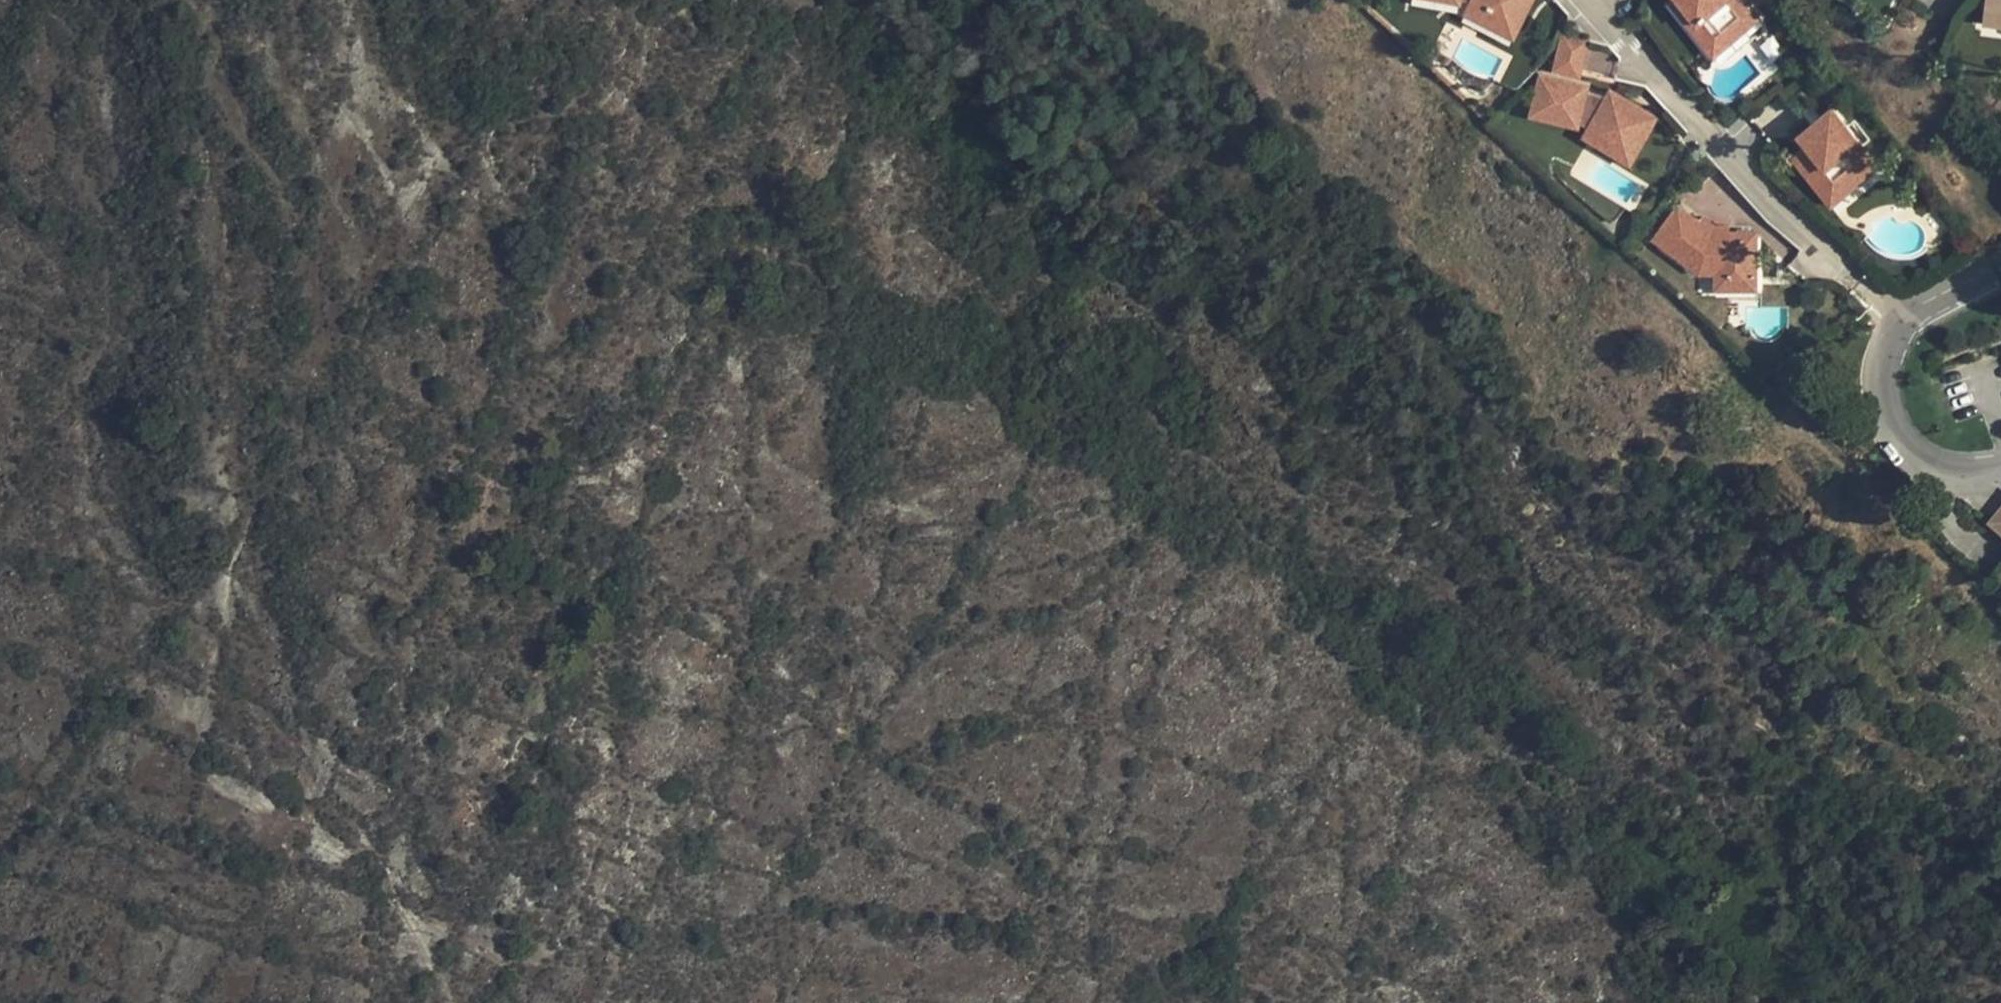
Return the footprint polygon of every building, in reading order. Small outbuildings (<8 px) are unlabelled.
[(1514,22),(1485,8),(1488,1),(1485,0),(1473,0),(1472,2),(1467,12),(1515,34),(1520,24),(1531,0),(1524,0),(1514,22)] [(1488,1),(1485,8),(1514,22),(1524,0),(1485,0),(1488,1)] [(1744,31),(1736,21),(1723,31),(1709,14),(1698,23),(1679,0),(1670,0),(1715,55),(1744,31)] [(1744,31),(1760,18),(1745,0),(1679,0),(1698,23),(1709,14),(1723,31),(1736,21),(1744,31)] [(1984,20),(2000,22),(2000,0),(1987,0),(1984,20)] [(1561,36),(1553,72),(1579,79),(1588,42),(1561,36)] [(1587,90),(1539,78),(1530,118),(1577,129),(1578,124),(1588,130),(1592,124),(1608,134),(1604,140),(1627,155),(1650,118),(1627,103),(1622,111),(1605,101),(1600,97),(1585,95),(1587,90)] [(1611,93),(1605,101),(1622,111),(1627,103),(1611,93)] [(1870,152),(1833,107),(1822,116),(1829,125),(1821,132),(1813,123),(1799,134),(1808,144),(1826,166),(1818,173),(1834,192),(1862,168),(1858,163),(1870,152)] [(1829,125),(1822,116),(1813,123),(1821,132),(1829,125)] [(1592,124),(1588,130),(1583,139),(1628,168),(1634,159),(1657,122),(1650,118),(1627,155),(1604,140),(1608,134),(1592,124)] [(1826,166),(1808,144),(1794,155),(1834,203),(1880,164),(1870,152),(1858,163),(1862,168),(1834,192),(1818,173),(1826,166)] [(1678,207),(1654,240),(1701,274),(1717,274),(1759,273),(1759,233),(1728,233),(1729,239),(1714,239),(1713,233),(1678,207)] [(1759,273),(1717,274),(1717,290),(1759,290),(1759,273)]
